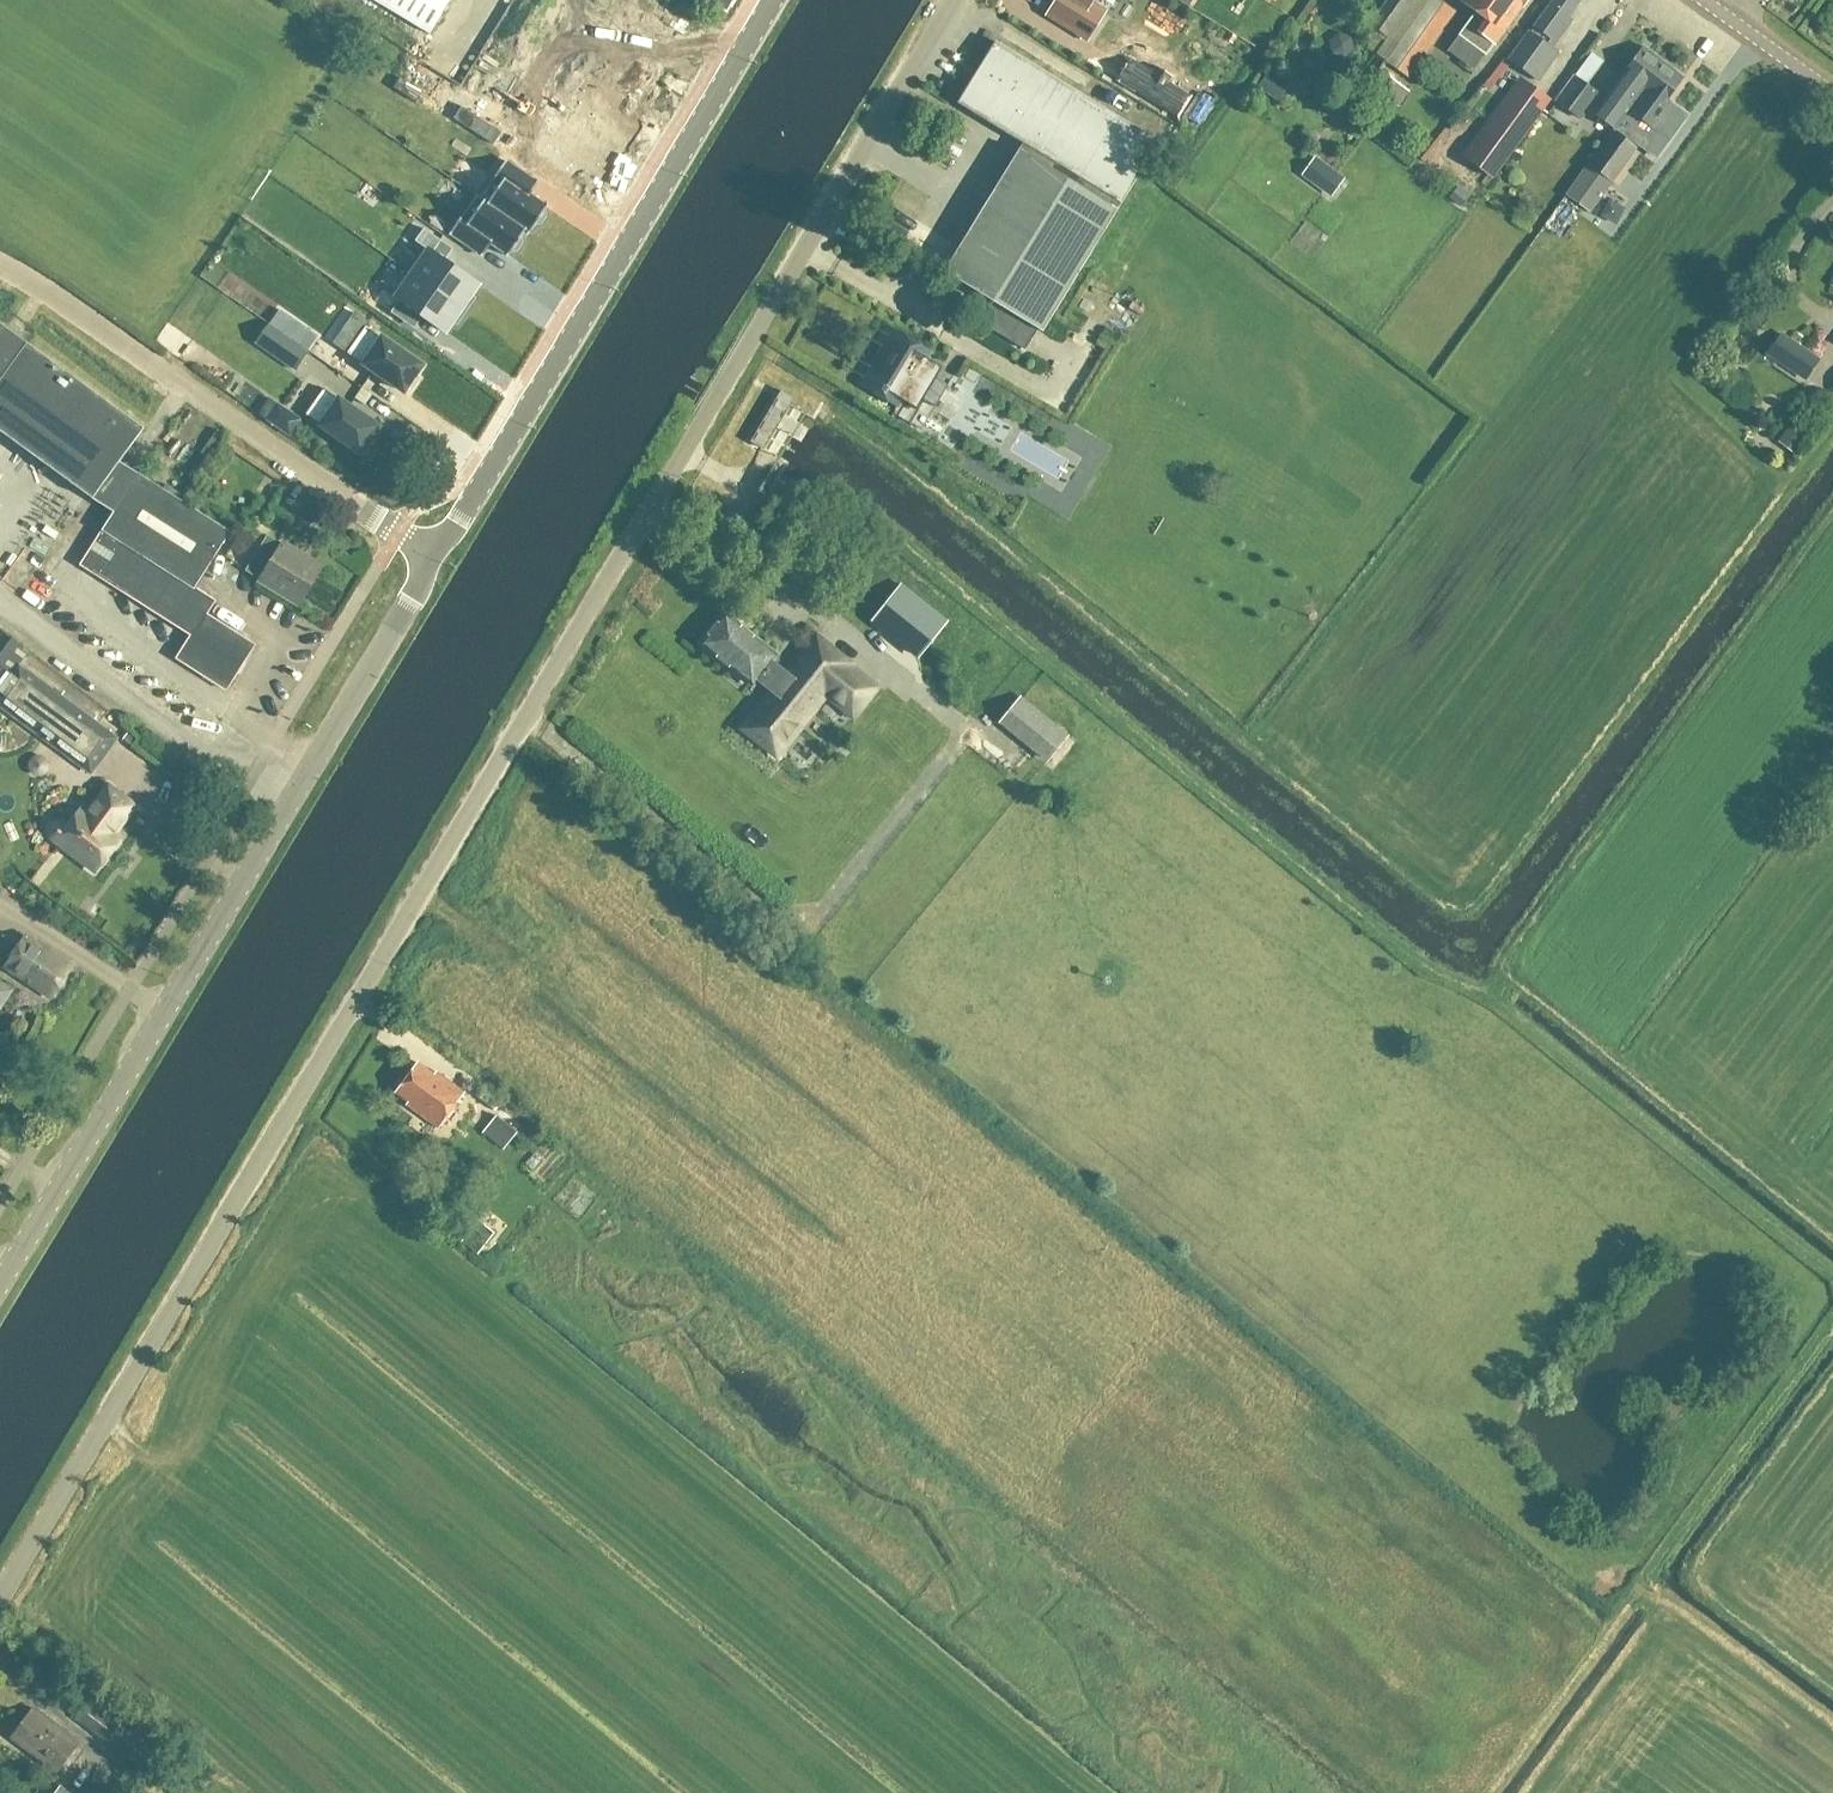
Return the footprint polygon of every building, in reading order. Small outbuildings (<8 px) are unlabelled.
[(431,33),(451,0),(376,0),(431,33)] [(645,23),(688,53),(703,29),(663,0),(659,0),(645,23)] [(724,9),(725,10),(731,0),(710,0),(724,9)] [(1066,5),(1058,19),(1088,37),(1101,16),(1087,7),(1091,0),(1057,0),(1066,5)] [(1086,57),(1182,114),(1219,51),(1132,0),(1119,0),(1086,57)] [(1413,0),(1387,0),(1369,23),(1391,38),(1415,1),(1413,0)] [(1417,64),(1455,11),(1439,0),(1430,0),(1395,48),(1387,60),(1409,76),(1417,64)] [(1528,0),(1462,0),(1477,11),(1460,34),(1488,54),(1504,31),(1505,31),(1524,5),(1525,5),(1528,0)] [(1535,25),(1509,59),(1539,81),(1561,52),(1553,47),(1574,19),(1569,15),(1580,0),(1553,0),(1535,25)] [(994,299),(981,319),(1026,347),(1039,327),(1043,329),(1160,142),(997,40),(979,69),(976,67),(970,69),(971,81),(958,101),(1023,142),(944,268),(994,299)] [(1629,110),(1654,77),(1650,74),(1661,60),(1643,47),(1604,102),(1596,112),(1605,118),(1617,127),(1629,110)] [(1596,80),(1610,62),(1596,52),(1582,70),(1596,80)] [(1684,76),(1661,60),(1650,74),(1654,77),(1629,110),(1652,126),(1654,128),(1669,107),(1664,103),(1684,76)] [(1556,101),(1581,119),(1602,92),(1576,74),(1556,101)] [(562,132),(612,167),(624,150),(620,147),(626,139),(598,120),(607,108),(583,91),(574,105),(579,108),(562,132)] [(1466,158),(1494,177),(1530,125),(1503,106),(1466,158)] [(1638,146),(1615,130),(1589,165),(1592,167),(1611,180),(1613,181),(1638,146)] [(1315,159),(1302,177),(1329,196),(1342,179),(1315,159)] [(546,206),(531,195),(539,183),(530,177),(506,160),(492,182),(482,197),(478,194),(477,195),(530,232),(536,225),(542,224),(547,216),(545,210),(549,206),(547,205),(546,206)] [(1462,185),(1454,196),(1472,208),(1479,197),(1462,185)] [(529,234),(530,232),(477,195),(466,212),(465,211),(451,232),(475,249),(483,255),(491,243),(507,254),(507,255),(508,256),(512,251),(517,251),(523,243),(521,237),(526,230),(528,232),(528,233),(529,234)] [(413,273),(467,311),(476,297),(471,294),(478,284),(445,260),(453,248),(424,228),(415,241),(429,250),(413,273)] [(467,311),(413,273),(396,297),(383,287),(374,300),(403,320),(412,308),(445,331),(453,321),(457,324),(467,311)] [(367,299),(376,287),(361,276),(352,288),(367,299)] [(119,463),(145,427),(29,342),(2,323),(0,325),(0,430),(94,498),(119,463)] [(308,351),(270,324),(257,343),(295,370),(308,351)] [(419,376),(415,374),(422,363),(366,326),(348,352),(405,390),(406,387),(410,390),(419,376)] [(863,383),(901,406),(904,400),(921,409),(927,399),(939,379),(945,368),(928,359),(932,351),(899,332),(898,332),(890,328),(881,343),(885,345),(878,357),(878,358),(864,382),(863,383)] [(1807,380),(1822,359),(1791,337),(1776,360),(1807,380)] [(362,451),(369,440),(373,443),(381,429),(378,427),(379,425),(323,387),(305,414),(362,451)] [(752,439),(765,446),(795,395),(783,388),(752,439)] [(275,425),(286,410),(278,404),(267,420),(275,425)] [(1793,426),(1784,443),(1808,455),(1817,438),(1793,426)] [(137,475),(119,463),(94,498),(116,513),(83,564),(193,635),(178,658),(227,689),(255,645),(207,614),(216,600),(194,587),(229,533),(137,475)] [(262,580),(300,604),(322,568),(284,544),(262,580)] [(871,621),(917,657),(945,622),(900,585),(871,621)] [(850,664),(843,658),(818,638),(817,637),(788,673),(771,659),(776,653),(726,613),(703,641),(753,682),(757,677),(774,690),(745,727),(778,754),(799,728),(817,705),(827,694),(853,715),(876,687),(849,665),(850,664)] [(92,773),(118,738),(20,666),(0,693),(0,704),(92,773)] [(1066,735),(1021,698),(1001,721),(1047,758),(1066,735)] [(125,822),(137,806),(110,786),(89,813),(83,808),(70,825),(67,823),(65,822),(63,821),(61,821),(59,821),(57,821),(56,822),(54,823),(53,824),(52,826),(51,827),(50,829),(50,831),(50,833),(51,835),(52,837),(53,838),(54,839),(97,872),(123,838),(116,833),(118,831),(115,829),(121,819),(125,822)] [(52,997),(73,967),(28,936),(7,966),(52,997)] [(440,1125),(465,1091),(438,1071),(436,1073),(419,1061),(397,1090),(410,1100),(408,1102),(440,1125)] [(514,1137),(524,1124),(504,1108),(493,1120),(514,1137)] [(76,1718),(146,1773),(160,1755),(90,1700),(76,1718)] [(11,1738),(57,1772),(79,1742),(34,1708),(11,1738)] [(59,1785),(53,1792),(71,1792),(59,1785)]
